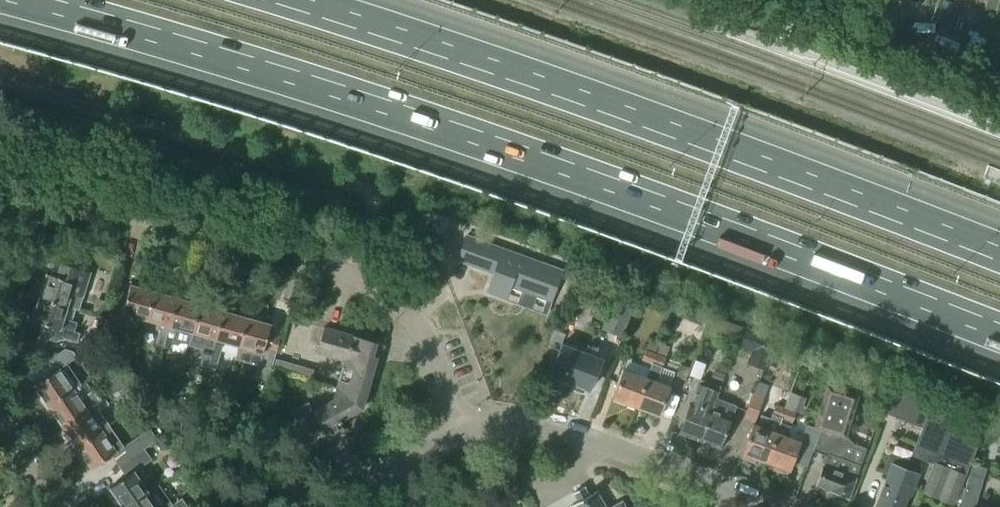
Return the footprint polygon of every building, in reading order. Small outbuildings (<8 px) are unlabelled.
[(987,6),(998,10),(999,4),(999,0),(990,0),(987,6)] [(954,30),(958,19),(936,10),(931,21),(954,30)] [(551,302),(562,272),(466,237),(457,261),(493,275),(486,293),(506,301),(510,288),(551,302)] [(84,299),(91,274),(61,265),(57,277),(45,274),(38,297),(68,306),(71,295),(84,299)] [(147,320),(155,291),(131,284),(125,308),(112,304),(104,333),(117,337),(124,313),(147,320)] [(164,348),(179,298),(155,291),(147,320),(163,325),(162,328),(157,345),(164,348)] [(78,348),(82,336),(70,332),(73,322),(64,319),(68,306),(38,297),(31,320),(54,327),(50,340),(78,348)] [(190,346),(194,333),(193,333),(202,304),(179,298),(164,348),(172,350),(173,346),(177,347),(181,343),(190,346)] [(107,318),(111,304),(96,300),(92,314),(107,318)] [(620,335),(631,307),(614,301),(604,329),(620,335)] [(210,361),(225,311),(202,304),(193,333),(194,333),(210,338),(209,341),(208,341),(203,359),(210,361)] [(677,317),(703,326),(707,316),(681,306),(677,317)] [(239,346),(248,318),(225,311),(210,361),(208,368),(214,370),(216,370),(223,346),(222,346),(223,341),(239,346)] [(736,341),(741,326),(716,317),(711,333),(736,341)] [(264,348),(271,324),(248,318),(239,346),(235,360),(258,367),(255,376),(268,380),(276,351),(264,348)] [(374,375),(378,360),(383,345),(324,328),(317,354),(344,361),(337,389),(365,397),(371,375),(374,375)] [(775,340),(775,339),(747,329),(740,348),(751,352),(747,364),(764,370),(775,340)] [(651,365),(655,354),(659,345),(649,341),(641,362),(651,365)] [(589,390),(600,360),(561,345),(549,375),(589,390)] [(791,346),(786,360),(799,365),(805,351),(791,346)] [(39,400),(46,409),(73,390),(82,385),(68,364),(76,358),(72,352),(65,350),(44,364),(51,375),(34,387),(42,399),(39,400)] [(656,383),(666,358),(655,354),(651,365),(646,379),(645,379),(634,406),(658,416),(669,388),(656,383)] [(286,362),(277,359),(274,368),(284,370),(286,362)] [(296,364),(286,362),(284,370),(293,373),(296,364)] [(305,367),(296,364),(293,373),(303,376),(305,367)] [(685,383),(691,368),(681,365),(676,379),(685,383)] [(303,376),(313,379),(315,370),(305,367),(303,376)] [(634,406),(645,379),(622,370),(611,398),(634,406)] [(725,376),(714,371),(710,382),(721,386),(725,376)] [(716,400),(721,387),(700,379),(678,433),(699,441),(715,399),(716,400)] [(847,496),(859,465),(865,448),(847,441),(843,436),(856,395),(827,385),(813,426),(820,428),(812,449),(826,454),(815,484),(847,496)] [(882,412),(921,428),(925,418),(949,428),(956,410),(893,385),(882,412)] [(763,398),(766,391),(757,387),(754,394),(753,393),(743,419),(755,423),(764,398),(763,398)] [(339,421),(361,409),(365,397),(337,389),(333,401),(313,412),(308,403),(289,413),(300,432),(305,430),(308,435),(320,428),(326,439),(343,430),(339,421)] [(83,405),(73,390),(46,409),(53,420),(55,418),(63,429),(104,400),(100,394),(83,405)] [(788,470),(799,441),(787,437),(802,397),(789,392),(784,407),(785,407),(764,461),(774,464),(772,469),(785,474),(787,469),(788,470)] [(719,449),(731,418),(735,407),(716,400),(715,399),(699,441),(719,449)] [(74,452),(102,432),(92,417),(108,406),(104,400),(63,429),(70,440),(67,442),(74,452)] [(755,457),(764,461),(785,407),(784,407),(777,404),(771,419),(761,416),(758,425),(753,424),(740,457),(753,462),(755,457)] [(959,486),(984,421),(956,410),(949,428),(925,418),(921,428),(910,455),(932,463),(921,493),(951,505),(954,497),(959,486)] [(109,428),(102,432),(74,452),(81,462),(83,460),(91,471),(111,458),(118,468),(144,451),(158,441),(150,430),(124,449),(109,428)] [(144,451),(118,468),(125,479),(109,489),(121,506),(125,506),(146,492),(141,484),(150,478),(142,468),(151,461),(144,451)] [(907,497),(910,495),(918,474),(891,463),(874,506),(876,506),(903,506),(907,497)] [(973,503),(980,478),(968,475),(964,488),(960,499),(973,503)] [(959,486),(954,497),(960,499),(964,488),(959,486)] [(583,487),(573,493),(578,502),(570,506),(605,506),(596,491),(588,496),(583,487)] [(146,492),(125,506),(156,506),(146,492)]
